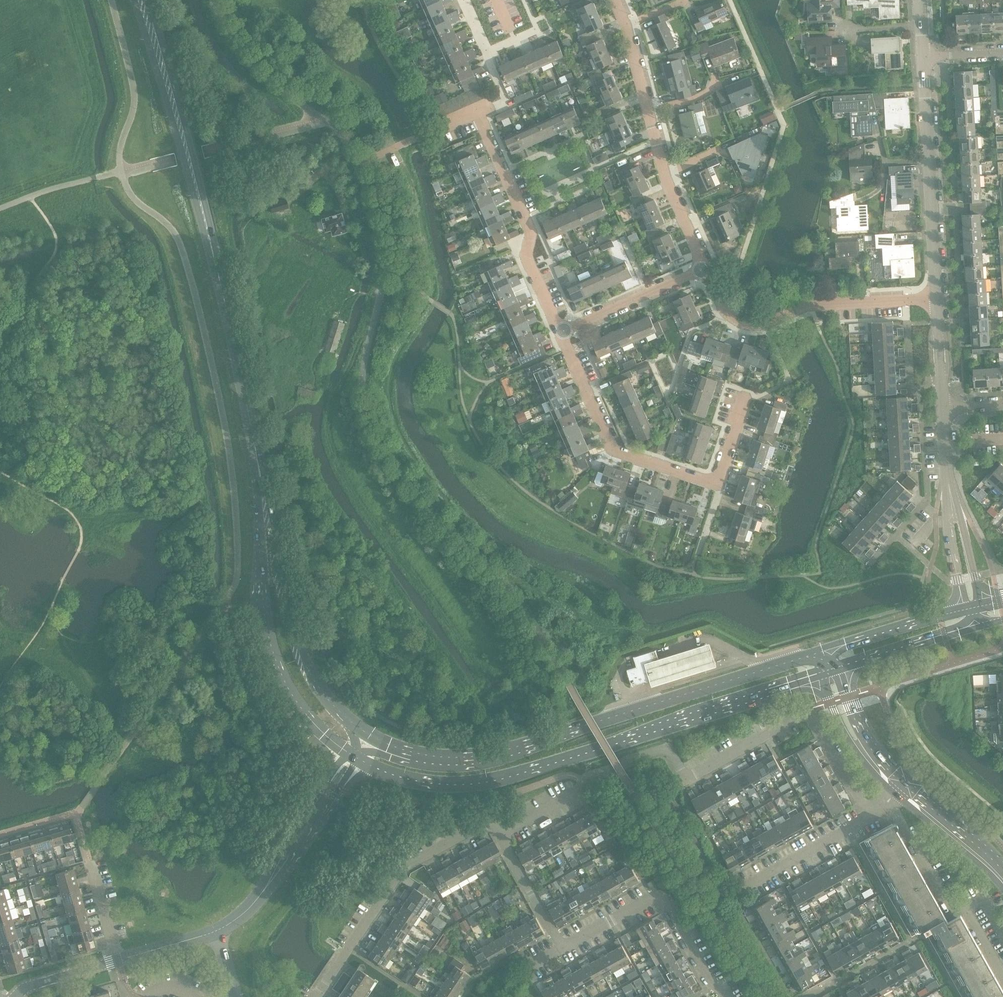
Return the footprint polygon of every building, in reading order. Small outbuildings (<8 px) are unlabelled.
[(424,8),(442,0),(420,0),(424,8)] [(424,8),(428,18),(445,10),(443,5),(452,1),(452,0),(442,0),(424,8)] [(577,10),(582,21),(598,14),(593,2),(585,6),(583,0),(571,5),(574,12),(577,10)] [(719,1),(697,11),(700,17),(694,20),(699,31),(705,28),(703,24),(728,14),(721,0),(719,1)] [(813,1),(813,4),(808,4),(809,22),(832,21),(831,7),(839,6),(839,0),(813,0),(813,1)] [(848,1),(848,4),(864,3),(865,7),(880,6),(881,18),(900,17),(899,2),(897,2),(897,0),(848,0),(848,1)] [(397,8),(389,12),(393,21),(401,17),(397,8)] [(445,10),(428,18),(432,27),(458,15),(456,11),(447,15),(445,10)] [(657,24),(651,27),(662,52),(676,46),(665,21),(668,19),(666,13),(655,18),(657,24)] [(993,13),(981,14),(982,32),(994,32),(993,13)] [(993,13),(994,32),(1002,31),(1002,13),(993,13)] [(578,36),(581,42),(592,37),(590,32),(603,26),(598,14),(582,21),(587,32),(578,36)] [(981,14),(969,15),(970,33),(982,32),(981,14)] [(458,15),(432,27),(436,36),(454,28),(451,23),(460,19),(458,15)] [(970,33),(969,15),(956,16),(957,34),(970,33)] [(404,28),(397,32),(401,41),(408,37),(404,28)] [(454,28),(436,36),(440,46),(467,34),(465,29),(456,33),(454,28)] [(690,33),(689,36),(692,43),(697,40),(693,32),(690,33)] [(467,34),(440,46),(444,55),(462,47),(460,42),(469,38),(467,34)] [(592,37),(581,42),(583,48),(587,46),(592,57),(608,51),(602,39),(595,42),(592,37)] [(831,37),(807,38),(808,53),(818,52),(819,66),(832,65),(832,74),(847,73),(845,45),(832,46),(831,37)] [(708,42),(698,45),(699,47),(703,57),(703,58),(711,55),(715,66),(741,56),(734,38),(709,47),(708,42)] [(899,38),(872,39),(873,52),(886,52),(887,68),(903,67),(901,44),(900,44),(899,38)] [(557,41),(545,46),(552,62),(564,56),(557,41)] [(545,46),(534,51),(541,67),(552,62),(545,46)] [(462,47),(444,55),(449,64),(475,52),(473,48),(464,52),(462,47)] [(699,47),(691,50),(694,60),(703,57),(699,47)] [(534,51),(523,56),(530,72),(541,67),(534,51)] [(588,73),(590,79),(602,73),(600,68),(613,62),(608,51),(592,57),(597,69),(588,73)] [(475,52),(449,64),(453,73),(470,66),(468,61),(477,57),(475,52)] [(523,56),(511,61),(518,77),(530,72),(523,56)] [(668,62),(663,64),(670,93),(676,91),(678,99),(692,96),(690,87),(688,88),(680,59),(670,62),(670,61),(668,61),(668,62)] [(518,77),(511,61),(500,66),(507,82),(518,77)] [(470,66),(453,73),(457,83),(461,81),(474,75),(483,71),(481,67),(472,71),(470,66)] [(955,72),(956,85),(972,84),(972,71),(955,72)] [(565,75),(568,81),(574,78),(571,73),(565,75)] [(602,73),(590,79),(593,85),(597,83),(602,94),(617,87),(612,75),(605,79),(602,73)] [(461,81),(466,93),(479,86),(474,75),(461,81)] [(730,95),(720,99),(725,112),(735,108),(733,102),(750,96),(750,97),(752,96),(752,95),(755,94),(749,78),(727,87),(730,95)] [(554,80),(549,83),(551,88),(557,86),(554,80)] [(551,88),(549,83),(543,85),(545,91),(551,88)] [(972,84),(956,85),(956,98),(973,97),(972,84)] [(483,85),(478,88),(483,99),(488,96),(483,85)] [(597,109),(600,115),(612,110),(609,104),(622,99),(617,87),(602,94),(607,105),(597,109)] [(478,88),(473,90),(477,101),(483,99),(478,88)] [(558,89),(552,91),(555,97),(561,94),(558,89)] [(473,90),(467,93),(472,104),(477,101),(473,90)] [(531,90),(525,93),(528,99),(534,96),(531,90)] [(555,97),(552,91),(546,94),(549,99),(555,97)] [(445,92),(436,96),(440,104),(448,100),(445,92)] [(467,93),(462,95),(467,106),(472,104),(467,93)] [(528,99),(525,93),(514,98),(516,104),(528,99)] [(887,93),(872,94),(876,108),(885,108),(886,129),(901,128),(901,129),(903,128),(910,128),(909,98),(887,99),(887,93)] [(585,94),(577,97),(580,104),(588,100),(585,94)] [(872,94),(833,96),(834,112),(854,111),(855,135),(873,134),(872,117),(878,115),(872,94)] [(462,95),(456,97),(461,108),(467,106),(462,95)] [(456,97),(451,100),(456,111),(461,108),(456,97)] [(973,97),(956,98),(957,111),(974,110),(973,97)] [(535,99),(529,101),(532,107),(537,104),(535,99)] [(451,100),(446,102),(450,113),(456,111),(451,100)] [(532,107),(529,101),(523,104),(526,110),(532,107)] [(446,102),(440,105),(445,116),(450,113),(446,102)] [(695,113),(701,111),(704,110),(702,102),(688,106),(690,112),(680,114),(686,138),(707,133),(705,124),(699,126),(695,113)] [(445,116),(440,105),(435,107),(440,118),(445,116)] [(574,107),(562,113),(569,128),(581,123),(574,107)] [(513,109),(507,111),(510,117),(515,114),(513,109)] [(612,110),(600,115),(603,121),(606,119),(611,130),(627,123),(622,112),(614,115),(612,110)] [(974,110),(957,111),(958,124),(975,123),(974,110)] [(510,117),(507,111),(496,116),(498,122),(510,117)] [(562,113),(551,118),(558,133),(569,128),(562,113)] [(551,118),(540,123),(547,138),(558,133),(551,118)] [(540,123),(528,128),(535,143),(547,138),(540,123)] [(627,123),(611,130),(611,131),(605,133),(613,150),(614,150),(616,153),(627,148),(625,145),(631,142),(628,137),(632,135),(627,123)] [(975,123),(958,124),(958,137),(977,136),(975,136),(975,123)] [(528,128),(517,133),(524,149),(535,143),(528,128)] [(524,149),(517,133),(505,138),(512,154),(524,149)] [(729,148),(734,159),(739,161),(738,164),(743,174),(754,178),(768,136),(760,134),(729,148)] [(977,136),(958,137),(958,138),(960,137),(961,150),(978,149),(977,136)] [(864,144),(849,149),(849,152),(850,152),(852,182),(860,181),(859,178),(872,177),(871,156),(864,156),(864,144)] [(468,146),(454,152),(458,161),(456,162),(460,171),(487,160),(485,155),(476,159),(473,154),(472,155),(468,146)] [(978,149),(961,150),(962,163),(979,162),(978,149)] [(706,162),(709,168),(720,163),(717,157),(706,162)] [(487,160),(460,171),(464,181),(482,173),(479,168),(488,164),(487,160)] [(979,162),(962,163),(963,176),(980,175),(979,162)] [(624,173),(629,184),(644,177),(639,166),(632,169),(629,163),(617,169),(620,175),(624,173)] [(903,166),(889,167),(890,176),(896,175),(897,198),(898,204),(910,204),(910,200),(910,197),(914,197),(913,172),(904,173),(903,166)] [(710,177),(707,169),(693,175),(700,192),(715,186),(720,184),(716,174),(710,177)] [(482,173),(464,181),(468,190),(495,178),(493,174),(484,178),(482,173)] [(980,175),(963,176),(963,189),(980,188),(980,175)] [(644,177),(629,184),(633,195),(630,197),(633,203),(644,198),(642,192),(649,189),(644,177)] [(495,178),(468,190),(472,199),(490,192),(488,187),(497,183),(495,178)] [(736,187),(735,189),(737,194),(743,191),(740,185),(736,187)] [(980,188),(963,189),(964,202),(970,202),(981,201),(980,188)] [(490,192),(472,199),(477,209),(503,197),(501,193),(492,197),(490,192)] [(838,231),(846,230),(868,229),(867,205),(853,206),(852,194),(836,200),(837,207),(837,217),(838,231)] [(503,197),(477,209),(481,218),(498,210),(496,205),(505,201),(503,197)] [(601,198),(589,203),(596,219),(608,213),(601,198)] [(644,198),(633,203),(635,209),(639,207),(644,218),(659,211),(654,200),(647,203),(644,198)] [(270,204),(273,213),(288,208),(286,199),(270,204)] [(589,203),(578,208),(585,224),(596,219),(589,203)] [(716,218),(713,220),(722,241),(737,234),(730,219),(737,217),(731,203),(713,211),(716,218)] [(578,208),(566,213),(573,229),(585,224),(578,208)] [(498,210),(481,218),(485,227),(511,216),(509,211),(500,215),(498,210)] [(659,211),(644,218),(649,229),(645,231),(648,237),(659,232),(657,226),(665,223),(659,211)] [(566,213),(555,218),(562,234),(573,229),(566,213)] [(342,214),(323,219),(326,232),(333,231),(334,235),(347,231),(342,214)] [(963,215),(964,228),(981,227),(980,214),(971,215),(971,214),(963,215)] [(511,216),(485,227),(489,237),(506,229),(504,224),(513,220),(511,216)] [(562,234),(555,218),(543,223),(550,239),(562,234)] [(981,227),(964,228),(964,241),(981,240),(981,227)] [(506,229),(489,237),(493,246),(520,235),(518,230),(508,234),(506,229)] [(608,232),(602,235),(605,241),(611,238),(608,232)] [(659,232),(648,237),(650,243),(654,241),(659,252),(675,245),(669,234),(662,237),(659,232)] [(894,233),(876,235),(877,248),(883,247),(884,265),(892,264),(893,277),(900,277),(900,278),(902,278),(902,277),(915,276),(913,245),(895,246),(894,233)] [(605,241),(602,235),(597,238),(599,243),(605,241)] [(981,240),(964,241),(965,254),(982,253),(981,240)] [(612,241),(606,244),(609,249),(614,247),(612,241)] [(837,258),(830,258),(830,269),(852,267),(852,257),(859,257),(858,241),(836,243),(837,258)] [(586,243),(580,245),(582,251),(588,248),(586,243)] [(609,249),(606,244),(600,246),(603,252),(609,249)] [(582,251),(580,245),(574,248),(576,253),(582,251)] [(675,245),(659,252),(664,263),(660,265),(663,271),(674,266),(672,260),(680,257),(675,245)] [(569,250),(557,255),(560,261),(572,255),(569,250)] [(589,251),(583,254),(586,259),(592,257),(589,251)] [(457,253),(451,255),(453,261),(459,259),(457,253)] [(982,253),(965,254),(966,267),(983,266),(982,253)] [(586,259),(583,254),(578,256),(580,262),(586,259)] [(484,272),(489,282),(506,274),(504,269),(513,265),(511,260),(484,272)] [(625,261),(614,266),(621,282),(632,277),(625,261)] [(614,266),(602,271),(609,287),(621,282),(614,266)] [(983,266),(966,267),(967,280),(985,279),(983,279),(983,266)] [(602,271),(591,276),(598,292),(609,287),(602,271)] [(506,274),(489,282),(493,291),(519,279),(517,275),(508,279),(506,274)] [(591,276),(580,281),(587,297),(598,292),(591,276)] [(519,279),(493,291),(497,301),(514,293),(512,288),(521,284),(519,279)] [(985,279),(967,280),(969,280),(969,293),(986,292),(985,279)] [(587,297),(580,281),(569,286),(567,283),(561,285),(566,297),(571,294),(575,302),(587,297)] [(986,292),(969,293),(970,306),(987,305),(986,292)] [(514,293),(497,301),(501,310),(528,298),(526,294),(517,298),(514,293)] [(674,302),(679,313),(695,306),(690,294),(682,298),(680,293),(668,297),(671,304),(674,302)] [(471,295),(464,299),(466,304),(473,300),(471,295)] [(528,298),(501,310),(505,319),(523,311),(521,306),(530,302),(528,298)] [(987,305),(970,306),(971,319),(988,318),(987,305)] [(695,306),(679,313),(684,324),(680,326),(683,332),(695,326),(692,321),(700,318),(695,306)] [(523,311),(505,319),(509,328),(536,317),(534,312),(525,316),(523,311)] [(474,315),(465,319),(467,325),(477,321),(474,315)] [(649,316),(638,321),(645,337),(656,332),(657,336),(664,333),(658,321),(653,324),(649,316)] [(536,317),(509,328),(514,338),(531,330),(529,325),(538,321),(536,317)] [(988,318),(971,319),(971,332),(988,331),(988,318)] [(335,321),(326,350),(336,353),(345,324),(335,321)] [(638,321),(627,326),(633,342),(645,337),(638,321)] [(872,323),(873,333),(893,332),(893,322),(872,323)] [(627,326),(615,331),(622,347),(633,342),(627,326)] [(531,330),(514,338),(518,347),(544,335),(542,331),(533,335),(531,330)] [(615,331),(604,336),(611,352),(622,347),(615,331)] [(988,331),(971,332),(972,345),(989,344),(988,331)] [(893,332),(873,333),(873,344),(894,342),(893,332)] [(544,335),(518,347),(522,356),(518,358),(521,365),(541,356),(538,350),(539,349),(537,344),(546,340),(544,335)] [(611,352),(604,336),(592,341),(596,349),(590,352),(595,363),(601,360),(600,357),(611,352)] [(705,345),(691,341),(687,353),(701,358),(702,354),(714,358),(719,342),(707,338),(705,345)] [(719,342),(714,358),(725,362),(724,366),(730,368),(734,355),(729,354),(731,346),(719,342)] [(894,342),(873,344),(874,354),(895,353),(894,342)] [(734,355),(730,368),(737,370),(740,360),(751,364),(757,348),(744,344),(740,357),(734,355)] [(757,348),(751,364),(763,368),(761,371),(768,373),(772,361),(766,359),(769,351),(757,348)] [(645,354),(648,360),(654,357),(651,351),(645,354)] [(895,353),(874,354),(874,364),(895,363),(895,353)] [(534,374),(539,383),(565,371),(563,367),(554,371),(552,365),(550,366),(547,359),(526,369),(529,376),(534,374)] [(634,359),(629,361),(631,367),(637,365),(634,359)] [(493,360),(485,364),(488,369),(495,366),(493,360)] [(631,367),(629,361),(623,364),(625,370),(631,367)] [(895,363),(874,364),(875,374),(896,373),(895,363)] [(1000,368),(987,369),(988,386),(1001,385),(1000,368)] [(606,369),(600,372),(603,378),(609,376),(606,369)] [(988,386),(987,369),(974,370),(975,387),(988,386)] [(565,371),(539,383),(543,392),(560,384),(558,379),(567,375),(565,371)] [(614,385),(619,396),(635,389),(630,378),(633,377),(631,371),(619,376),(621,381),(614,385)] [(896,373),(875,374),(876,384),(896,383),(896,373)] [(701,376),(697,388),(713,393),(717,381),(701,376)] [(896,383),(876,384),(876,395),(897,394),(896,383)] [(560,384),(543,392),(547,401),(573,390),(571,385),(562,389),(560,384)] [(653,388),(656,394),(662,391),(659,385),(653,388)] [(315,401),(317,391),(300,387),(298,397),(315,401)] [(697,388),(693,400),(709,405),(713,393),(697,388)] [(635,389),(619,396),(624,408),(640,401),(635,389)] [(573,390),(547,401),(551,411),(568,403),(566,398),(575,394),(573,390)] [(662,391),(656,394),(659,399),(664,397),(662,391)] [(513,397),(508,400),(510,406),(516,403),(513,397)] [(887,398),(887,409),(908,408),(907,397),(887,398)] [(709,405),(693,400),(689,412),(705,417),(709,405)] [(640,401),(624,408),(629,419),(645,412),(640,401)] [(761,416),(778,422),(782,423),(786,412),(785,411),(787,405),(775,401),(773,407),(765,404),(761,416)] [(568,403),(551,411),(555,420),(582,408),(580,404),(571,408),(568,403)] [(672,407),(674,412),(680,410),(678,404),(672,407)] [(582,408),(555,420),(559,429),(577,422),(574,417),(583,413),(582,408)] [(663,410),(666,416),(672,414),(669,408),(663,410)] [(908,408),(887,409),(888,419),(908,418),(908,408)] [(680,410),(674,412),(677,418),(683,416),(680,410)] [(524,411),(515,415),(519,424),(528,420),(524,411)] [(645,412),(629,419),(634,430),(650,424),(645,412)] [(778,422),(761,416),(757,428),(765,431),(763,437),(776,441),(778,434),(774,433),(778,422)] [(908,418),(888,419),(888,430),(909,428),(908,418)] [(577,422),(559,429),(563,439),(590,427),(588,423),(579,427),(577,422)] [(697,423),(693,435),(709,440),(713,428),(697,423)] [(650,424),(634,430),(639,442),(655,435),(650,424)] [(590,427),(563,439),(567,448),(585,440),(583,435),(592,431),(590,427)] [(909,428),(888,430),(889,440),(910,439),(909,428)] [(693,435),(689,446),(705,452),(709,440),(693,435)] [(754,440),(750,452),(766,457),(770,445),(774,447),(776,441),(763,437),(759,435),(757,441),(754,440)] [(657,449),(663,451),(667,439),(661,437),(657,449)] [(910,439),(889,440),(890,450),(910,449),(910,439)] [(585,440),(567,448),(572,458),(598,446),(596,441),(587,445),(585,440)] [(676,442),(670,440),(666,452),(672,454),(676,442)] [(536,444),(529,447),(532,453),(538,450),(536,444)] [(705,452),(689,446),(685,458),(701,464),(705,452)] [(910,449),(890,450),(890,460),(911,459),(910,449)] [(538,450),(532,453),(535,459),(541,456),(538,450)] [(750,452),(746,464),(750,465),(748,471),(764,476),(766,470),(762,468),(766,457),(750,452)] [(586,459),(578,462),(581,470),(589,466),(586,459)] [(911,459),(890,460),(891,471),(911,470),(911,459)] [(995,486),(1002,477),(1002,466),(1001,464),(987,479),(995,486)] [(602,482),(613,486),(619,469),(606,465),(604,473),(598,472),(594,484),(600,486),(602,482)] [(619,469),(613,486),(611,493),(622,497),(621,499),(628,501),(632,489),(626,487),(631,473),(619,469)] [(739,475),(737,481),(738,481),(740,482),(738,487),(759,494),(758,493),(764,476),(748,471),(746,476),(742,475),(740,475),(739,475)] [(773,472),(771,478),(779,481),(781,475),(773,472)] [(908,476),(902,483),(911,491),(917,484),(908,476)] [(995,486),(1002,493),(1002,477),(995,486)] [(897,481),(890,489),(906,503),(913,495),(897,481)] [(628,501),(625,509),(632,511),(633,507),(644,511),(645,509),(647,503),(652,487),(640,483),(637,491),(632,489),(628,501)] [(652,487),(647,503),(645,509),(656,512),(655,516),(661,518),(665,506),(660,504),(664,491),(652,487)] [(759,494),(738,487),(734,499),(748,504),(746,509),(758,513),(760,507),(756,505),(759,494)] [(890,489),(884,497),(899,510),(906,503),(890,489)] [(982,489),(974,498),(980,503),(988,494),(982,489)] [(567,497),(557,505),(563,512),(572,504),(567,497)] [(884,497),(877,504),(892,518),(899,510),(884,497)] [(665,506),(661,518),(667,520),(669,517),(680,520),(686,504),(673,500),(671,508),(665,506)] [(698,508),(686,504),(680,520),(692,524),(689,532),(695,534),(701,518),(695,516),(698,508)] [(877,504),(870,512),(885,526),(892,518),(877,504)] [(758,513),(746,509),(744,515),(736,512),(732,524),(749,530),(754,531),(758,520),(762,522),(764,515),(758,513)] [(870,512),(863,520),(879,533),(885,526),(870,512)] [(863,520),(856,527),(872,541),(879,533),(863,520)] [(749,530),(732,524),(728,536),(736,539),(734,545),(746,549),(748,542),(745,541),(749,530)] [(856,527),(850,535),(865,549),(872,541),(856,527)] [(865,549),(850,535),(842,543),(858,557),(865,549)] [(753,557),(748,561),(752,566),(757,561),(753,557)] [(645,659),(652,684),(718,663),(710,639),(645,659)] [(647,681),(650,680),(652,680),(655,667),(653,663),(654,662),(658,661),(659,661),(660,661),(659,660),(657,654),(656,651),(657,651),(656,650),(655,650),(655,651),(635,657),(634,657),(634,658),(635,658),(635,661),(637,667),(627,670),(632,686),(646,681),(646,682),(648,682),(647,681)] [(998,690),(997,686),(1002,686),(1002,675),(997,675),(997,683),(994,683),(994,690),(998,690)] [(998,697),(999,705),(995,705),(995,711),(999,711),(999,708),(1002,708),(1002,697),(998,697)] [(996,733),(994,733),(994,741),(998,744),(1001,741),(1002,741),(1002,729),(1000,729),(1000,733),(996,733)] [(794,754),(799,763),(815,754),(810,745),(794,754)] [(815,754),(799,763),(804,772),(820,763),(815,754)] [(773,755),(764,760),(773,776),(782,771),(773,755)] [(764,760),(755,765),(764,781),(773,776),(764,760)] [(742,763),(746,770),(755,786),(764,781),(755,765),(750,768),(746,761),(742,763)] [(742,772),(737,775),(746,791),(755,786),(746,770),(742,763),(738,765),(742,772)] [(820,763),(804,772),(809,781),(825,772),(820,763)] [(825,772),(809,781),(814,790),(830,781),(825,772)] [(724,782),(719,785),(728,801),(737,796),(728,780),(727,778),(724,773),(721,775),(724,782)] [(737,775),(728,780),(737,796),(746,791),(737,775)] [(707,783),(710,790),(719,806),(728,801),(719,785),(714,788),(711,781),(707,783)] [(830,781),(814,790),(819,799),(835,790),(830,781)] [(706,792),(701,795),(711,811),(719,806),(710,790),(707,783),(703,785),(706,792)] [(835,790),(819,799),(824,808),(840,799),(835,790)] [(689,793),(693,800),(692,800),(701,816),(711,811),(701,795),(697,798),(693,791),(689,793)] [(758,798),(752,801),(755,807),(761,804),(758,798)] [(840,799),(824,808),(829,817),(845,808),(840,799)] [(796,808),(792,811),(804,831),(813,826),(804,810),(799,813),(796,808)] [(582,811),(578,813),(580,817),(581,819),(590,835),(593,839),(602,834),(590,814),(585,817),(582,811)] [(791,817),(786,820),(795,836),(804,831),(792,811),(788,813),(791,817)] [(783,816),(774,821),(786,841),(795,836),(786,820),(783,816)] [(581,819),(572,824),(581,840),(590,835),(581,819)] [(773,827),(768,830),(777,846),(786,841),(774,821),(771,823),(773,827)] [(68,823),(58,826),(63,843),(73,840),(68,823)] [(559,831),(554,834),(563,850),(572,845),(563,829),(562,827),(560,823),(556,825),(559,831)] [(572,824),(563,829),(572,845),(581,840),(572,824)] [(892,826),(860,843),(912,936),(925,929),(927,933),(927,934),(936,929),(937,931),(928,936),(963,996),(1002,996),(1002,989),(961,915),(949,922),(949,921),(953,919),(953,918),(951,915),(946,917),(897,829),(897,828),(898,827),(898,826),(897,826),(897,825),(896,825),(895,825),(894,825),(892,826)] [(58,826),(48,828),(53,846),(63,843),(58,826)] [(48,828),(38,831),(44,848),(53,846),(48,828)] [(761,828),(757,831),(768,851),(777,846),(768,830),(763,833),(761,828)] [(38,831),(29,834),(34,851),(44,848),(38,831)] [(755,837),(750,840),(759,856),(768,851),(757,831),(753,833),(755,837)] [(29,834),(19,837),(24,854),(34,851),(29,834)] [(554,834),(546,839),(555,855),(563,850),(554,834)] [(19,837),(9,840),(14,857),(24,854),(19,837)] [(743,838),(739,841),(751,861),(759,856),(750,840),(745,843),(743,838)] [(546,839),(537,844),(546,860),(555,855),(546,839)] [(0,842),(0,846),(4,860),(14,857),(9,840),(0,842)] [(494,841),(485,846),(484,846),(493,862),(503,857),(494,841)] [(738,847),(733,850),(742,866),(751,861),(739,841),(735,843),(738,847)] [(537,844),(528,849),(537,865),(546,860),(537,844)] [(484,846),(475,851),(484,867),(493,862),(484,846)] [(463,850),(467,856),(476,872),(484,867),(475,851),(471,854),(467,847),(463,850)] [(742,866),(733,850),(728,853),(725,848),(721,851),(724,855),(723,855),(732,872),(742,866)] [(537,865),(528,849),(519,854),(528,870),(537,865)] [(596,849),(589,852),(592,857),(598,854),(596,849)] [(463,858),(458,861),(467,877),(476,872),(467,856),(463,850),(459,852),(463,858)] [(863,873),(854,856),(853,857),(850,850),(846,852),(849,859),(844,862),(854,878),(863,873)] [(589,854),(580,858),(582,863),(591,858),(589,854)] [(449,857),(445,860),(458,882),(467,877),(458,861),(453,864),(449,857)] [(576,859),(570,863),(573,868),(579,865),(576,859)] [(445,868),(440,871),(449,887),(458,882),(445,860),(441,862),(445,868)] [(593,860),(584,865),(587,871),(596,866),(593,860)] [(626,867),(621,870),(630,886),(639,881),(630,865),(628,860),(624,862),(626,867)] [(844,862),(836,867),(845,883),(854,878),(844,862)] [(435,874),(434,872),(431,867),(427,870),(430,874),(440,892),(449,887),(440,871),(435,874)] [(836,867),(827,872),(836,888),(845,883),(836,867)] [(611,870),(610,870),(621,891),(630,886),(621,870),(616,873),(614,868),(611,870)] [(818,868),(814,870),(827,893),(836,888),(827,872),(822,874),(818,868)] [(56,874),(59,884),(76,879),(73,869),(56,874)] [(608,877),(603,880),(612,896),(621,891),(610,870),(606,872),(608,877)] [(827,893),(814,870),(810,872),(814,879),(809,882),(818,898),(827,893)] [(596,878),(592,880),(604,901),(612,896),(603,880),(599,883),(596,878)] [(796,880),(799,884),(809,903),(818,898),(809,882),(804,884),(800,878),(796,880)] [(76,879),(59,884),(62,894),(79,889),(76,879)] [(591,887),(586,890),(595,906),(604,901),(592,880),(588,882),(591,887)] [(651,889),(657,886),(653,880),(648,883),(651,889)] [(792,882),(795,887),(796,889),(791,892),(800,908),(809,903),(799,884),(796,880),(792,882)] [(414,888),(408,897),(424,907),(434,892),(421,884),(417,890),(414,888)] [(545,887),(537,892),(540,897),(548,892),(545,887)] [(495,888),(489,891),(492,896),(498,893),(495,888)] [(578,888),(574,890),(586,911),(595,906),(586,890),(581,893),(578,888)] [(79,889),(62,894),(65,904),(82,899),(79,889)] [(573,897),(568,900),(577,916),(586,911),(574,890),(570,892),(573,897)] [(511,893),(504,897),(507,903),(514,899),(511,893)] [(408,897),(403,905),(418,916),(424,907),(408,897)] [(560,898),(556,900),(568,921),(577,916),(568,900),(563,902),(560,898)] [(754,910),(759,919),(775,910),(772,905),(777,902),(774,898),(754,910)] [(82,899),(65,904),(67,914),(85,909),(82,899)] [(0,901),(0,912),(9,909),(6,900),(0,901)] [(499,900),(493,903),(496,909),(502,906),(499,900)] [(556,900),(547,905),(559,926),(568,921),(556,900)] [(476,901),(471,904),(474,910),(479,907),(476,901)] [(403,905),(397,914),(412,924),(418,916),(403,905)] [(471,905),(462,910),(465,916),(474,911),(471,905)] [(858,907),(852,910),(855,915),(861,912),(858,907)] [(0,912),(0,923),(12,919),(9,909),(0,912)] [(85,909),(67,914),(70,923),(87,918),(85,909)] [(775,910),(759,919),(764,928),(785,916),(782,912),(778,915),(775,910)] [(460,913),(453,916),(456,921),(462,917),(460,913)] [(397,914),(391,922),(407,932),(412,924),(397,914)] [(475,914),(468,918),(473,927),(480,923),(475,914)] [(529,916),(525,918),(536,938),(545,933),(536,917),(531,920),(529,916)] [(785,916),(764,928),(769,937),(785,928),(782,923),(787,920),(785,916)] [(886,924),(881,927),(890,943),(899,938),(890,922),(887,917),(883,920),(886,924)] [(87,918),(70,923),(73,933),(90,928),(87,918)] [(523,925),(518,927),(527,943),(536,938),(525,918),(521,920),(523,925)] [(0,923),(0,933),(15,929),(12,919),(0,923)] [(441,919),(436,927),(441,931),(444,927),(447,923),(441,919)] [(637,929),(643,938),(659,929),(654,920),(637,929)] [(391,922),(386,931),(401,941),(407,932),(391,922)] [(873,925),(870,927),(881,948),(890,943),(881,927),(876,930),(873,925)] [(511,926),(507,928),(518,948),(527,943),(518,927),(513,930),(511,926)] [(868,934),(863,937),(872,953),(881,948),(870,927),(866,929),(868,934)] [(90,928),(73,933),(76,943),(93,938),(90,928)] [(506,935),(501,937),(510,953),(518,948),(507,928),(503,930),(506,935)] [(785,928),(769,937),(774,946),(795,934),(792,930),(788,933),(785,928)] [(821,928),(812,933),(815,938),(824,933),(821,928)] [(0,933),(0,942),(0,944),(18,939),(15,929),(0,933)] [(659,929),(643,938),(648,947),(664,938),(659,929)] [(386,931),(380,939),(395,949),(401,941),(386,931)] [(795,934),(774,946),(779,955),(795,945),(792,941),(797,938),(795,934)] [(856,935),(852,937),(863,958),(872,953),(863,937),(858,940),(856,935)] [(444,936),(439,944),(444,948),(450,940),(444,936)] [(493,936),(489,938),(501,958),(510,953),(501,937),(496,940),(493,936)] [(850,944),(845,947),(855,963),(863,958),(852,937),(848,939),(850,944)] [(93,938),(76,943),(79,953),(96,948),(93,938)] [(488,945),(483,947),(492,963),(501,958),(489,938),(485,940),(488,945)] [(664,938),(648,947),(653,956),(669,947),(664,938)] [(18,939),(0,944),(3,954),(21,949),(18,939)] [(368,944),(374,948),(390,958),(395,949),(380,939),(377,944),(371,940),(368,944)] [(466,942),(461,944),(465,950),(470,948),(466,942)] [(670,946),(669,947),(653,956),(657,965),(674,956),(671,951),(677,947),(675,943),(670,946)] [(366,947),(372,951),(368,956),(384,967),(390,958),(374,948),(368,944),(366,947)] [(492,963),(483,947),(478,950),(475,945),(471,948),(474,952),(483,968),(492,963)] [(623,945),(613,950),(622,967),(632,961),(623,945)] [(795,945),(779,955),(784,963),(805,952),(802,948),(798,950),(795,945)] [(837,946),(834,947),(846,968),(855,963),(845,947),(840,950),(838,945),(837,946)] [(846,968),(834,947),(830,949),(833,954),(827,957),(836,973),(846,968)] [(21,949),(3,954),(6,963),(23,958),(21,949)] [(909,955),(910,957),(919,974),(928,968),(919,952),(914,955),(910,949),(906,951),(909,955)] [(613,950),(604,955),(613,972),(622,967),(613,950)] [(805,952),(784,963),(789,972),(805,963),(802,958),(807,956),(805,952)] [(604,955),(596,960),(605,976),(613,972),(604,955)] [(674,956),(657,965),(662,973),(679,964),(674,956)] [(23,958),(6,963),(9,974),(32,967),(29,957),(23,959),(23,958)] [(910,957),(901,962),(910,979),(919,974),(910,957)] [(455,959),(446,971),(466,985),(472,976),(462,969),(464,965),(455,959)] [(888,961),(892,967),(901,984),(910,979),(901,962),(896,965),(892,959),(888,961)] [(596,960),(587,965),(596,981),(605,976),(596,960)] [(679,964),(662,973),(667,982),(684,973),(681,968),(687,965),(685,961),(680,963),(679,964)] [(892,967),(888,961),(884,963),(888,970),(883,972),(892,989),(901,984),(892,967)] [(341,996),(363,996),(374,979),(363,971),(365,968),(365,966),(365,965),(363,964),(362,963),(361,964),(359,965),(357,969),(359,970),(353,979),(343,995),(341,996)] [(805,963),(789,972),(794,981),(815,970),(812,966),(808,968),(805,963)] [(587,965),(578,970),(587,986),(596,981),(587,965)] [(421,968),(417,973),(422,976),(426,971),(421,968)] [(578,970),(569,975),(578,991),(587,986),(578,970)] [(815,970),(794,981),(799,991),(820,979),(815,970)] [(446,971),(444,975),(448,978),(445,983),(460,993),(466,985),(446,971)] [(883,972),(874,977),(883,994),(892,989),(883,972)] [(684,973),(667,982),(672,991),(695,979),(693,975),(686,978),(684,973)] [(569,975),(560,980),(569,996),(578,991),(569,975)] [(416,977),(412,984),(416,986),(420,980),(416,977)] [(551,985),(558,996),(568,996),(569,996),(560,980),(555,983),(552,977),(548,979),(550,984),(551,985)] [(865,982),(874,996),(877,996),(883,994),(874,977),(865,982)] [(672,991),(676,996),(684,996),(694,991),(691,986),(697,983),(695,979),(672,991)] [(855,985),(856,987),(862,996),(874,996),(865,982),(860,985),(857,979),(853,981),(855,985)] [(937,981),(928,986),(930,990),(939,986),(937,981)] [(435,988),(448,996),(457,996),(460,993),(445,983),(442,987),(437,984),(435,988)] [(653,983),(648,985),(652,991),(656,989),(653,983)] [(551,985),(542,990),(546,996),(558,996),(551,985)] [(856,987),(847,993),(850,996),(862,996),(856,987)] [(432,992),(437,995),(435,996),(448,996),(435,988),(432,992)]
